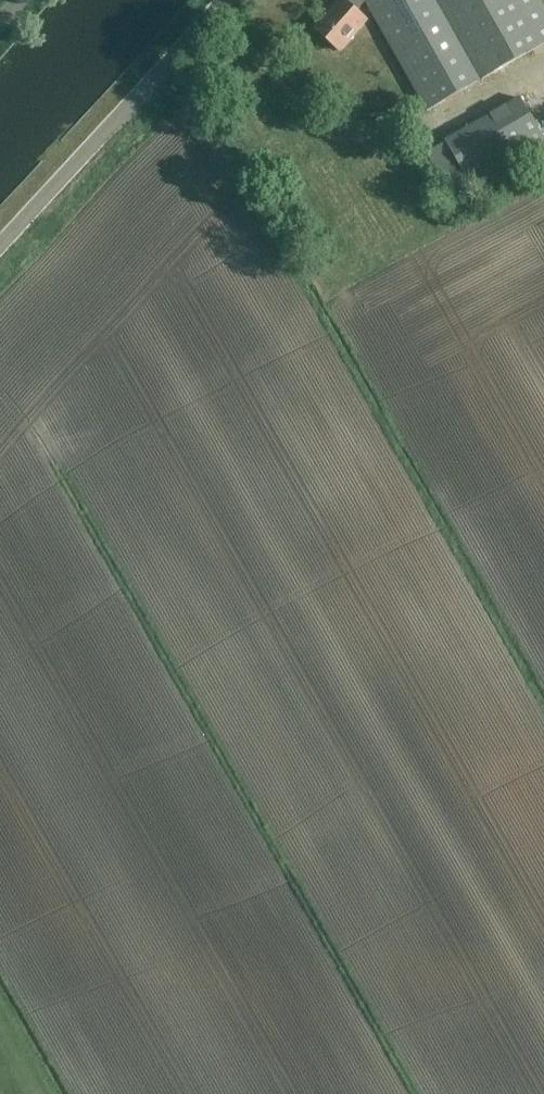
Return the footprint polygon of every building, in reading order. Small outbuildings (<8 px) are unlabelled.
[(314,29),(339,51),(366,20),(356,12),(367,0),(344,0),(344,1),(343,0),(340,0),(314,29)] [(432,108),(543,44),(543,10),(538,0),(371,0),(432,108)] [(445,140),(470,186),(543,146),(543,140),(521,99),(445,140)]
